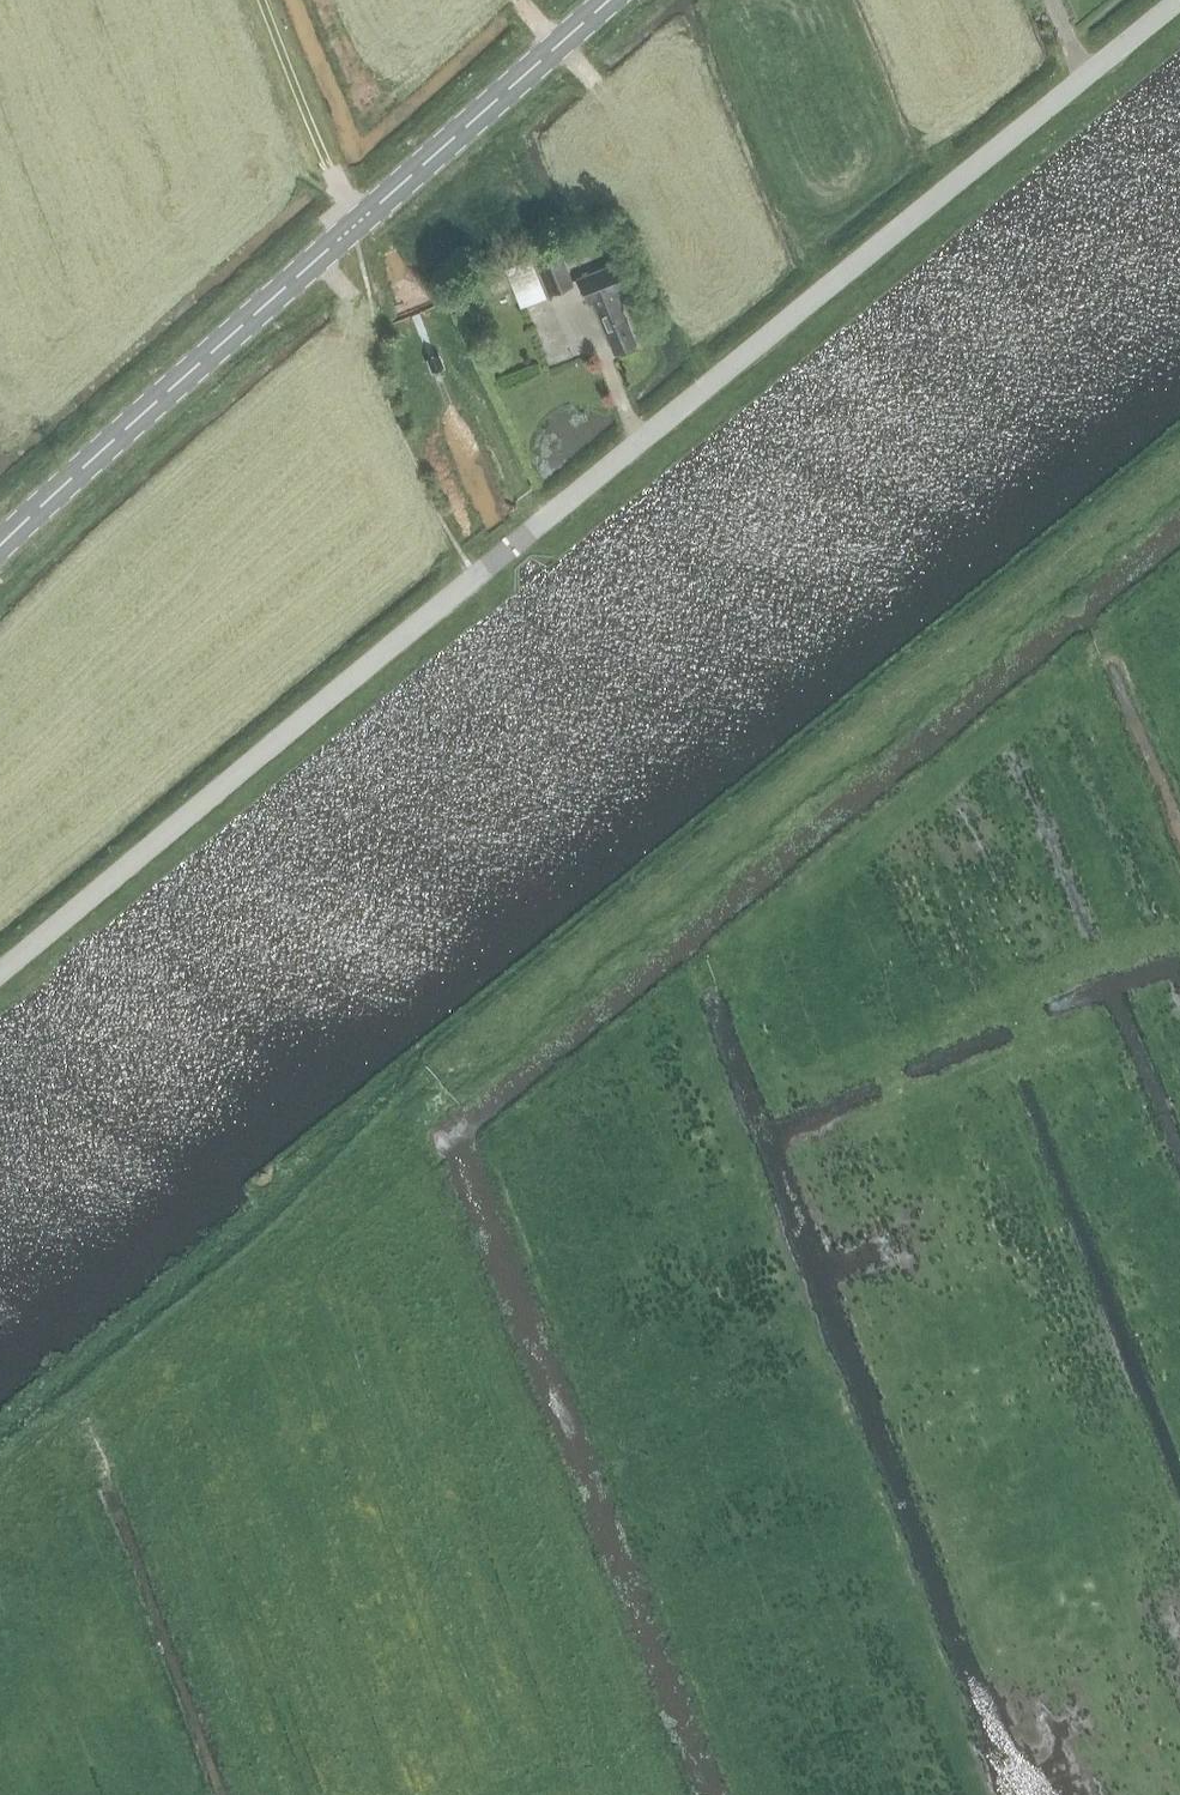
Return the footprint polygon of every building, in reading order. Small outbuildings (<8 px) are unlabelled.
[(555,247),(531,257),(547,294),(571,285),(555,247)] [(611,264),(576,278),(587,304),(593,301),(615,352),(634,344),(613,293),(622,289),(611,264)] [(431,371),(442,367),(438,356),(427,360),(431,371)]
